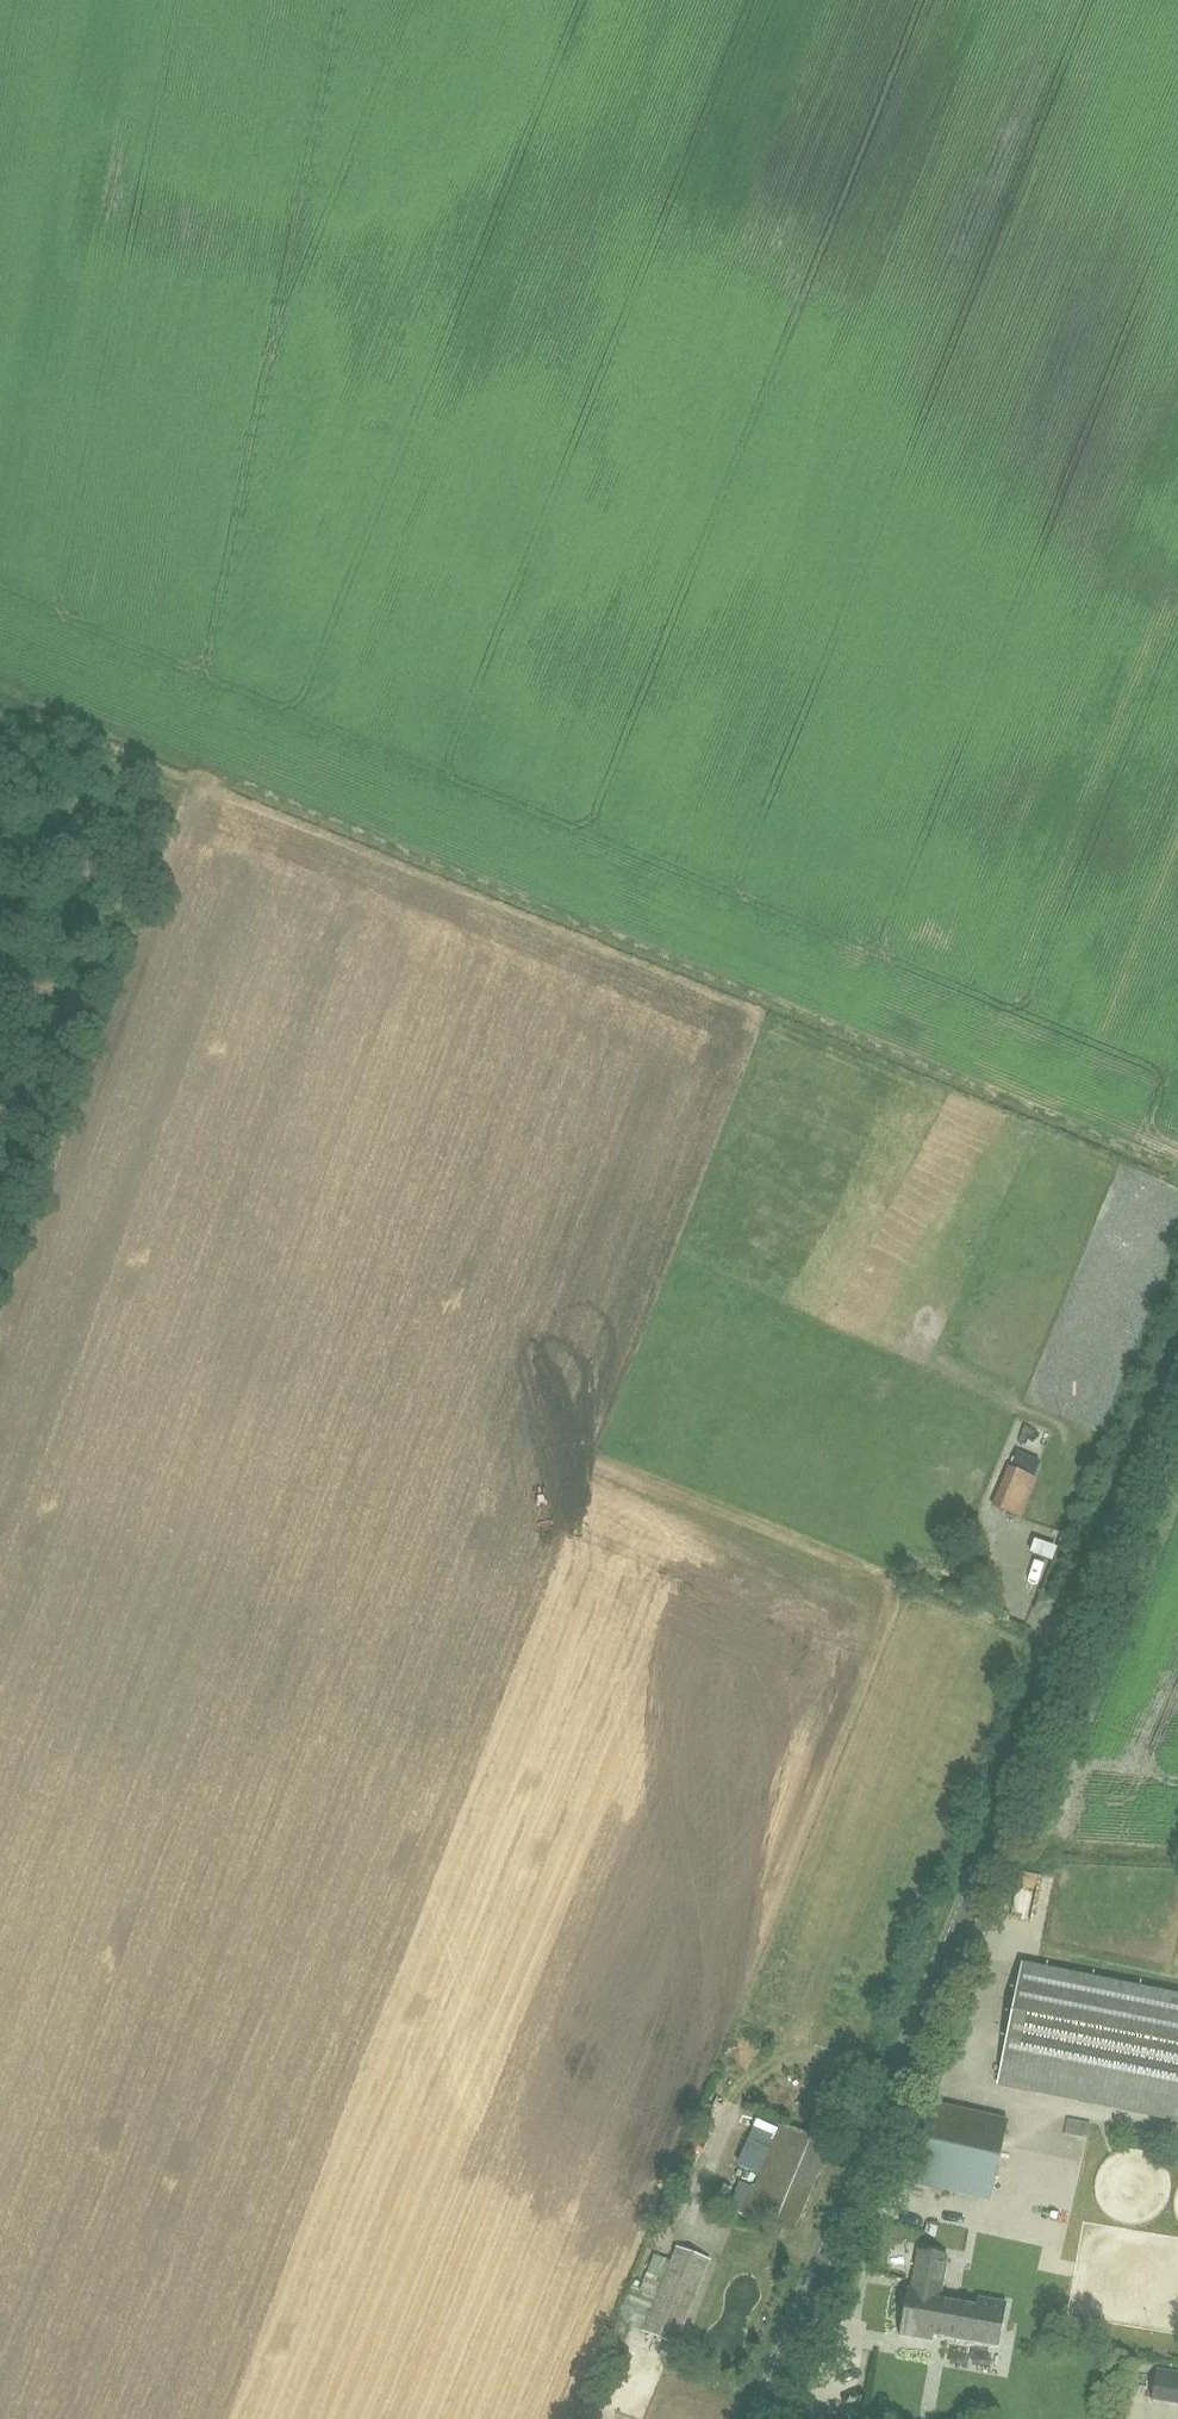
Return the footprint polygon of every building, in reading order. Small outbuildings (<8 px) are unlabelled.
[(1037,1480),(1034,1479),(1041,1465),(1017,1454),(1010,1469),(1008,1468),(991,1507),(1021,1519),(1037,1480)] [(1165,1992),(1021,1963),(998,2082),(1142,2110),(1177,2117),(1177,1994),(1165,1992)] [(937,2105),(919,2183),(990,2199),(1007,2122),(937,2105)] [(794,2236),(829,2142),(780,2122),(753,2188),(739,2182),(729,2206),(794,2236)] [(676,2344),(710,2260),(677,2247),(671,2262),(655,2255),(641,2290),(631,2286),(618,2319),(630,2323),(630,2325),(676,2344)] [(908,2289),(899,2336),(933,2342),(934,2337),(999,2348),(1007,2303),(978,2298),(977,2306),(941,2300),(948,2256),(918,2251),(912,2289),(908,2289)]
